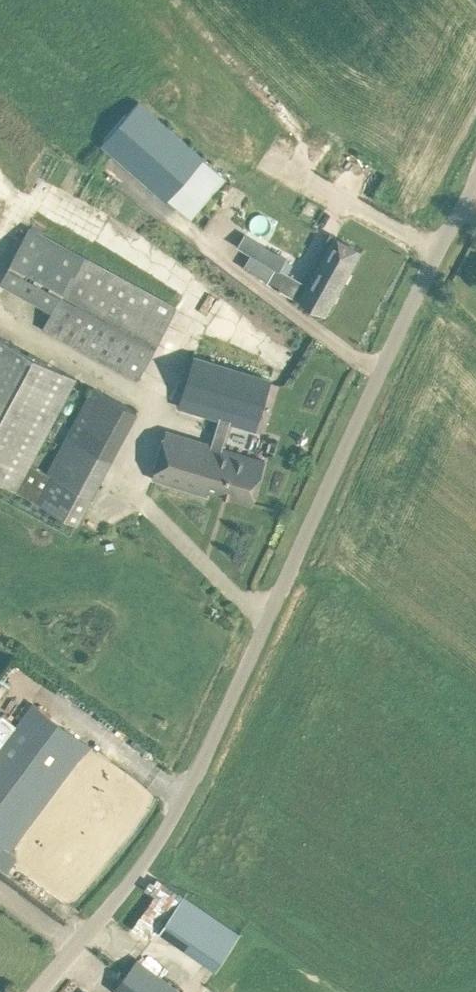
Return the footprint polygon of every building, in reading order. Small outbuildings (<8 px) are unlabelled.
[(203,218),(196,212),(226,177),(138,100),(101,142),(166,199),(167,198),(197,224),(203,218)] [(219,194),(229,199),(235,187),(225,182),(219,194)] [(52,310),(42,328),(137,380),(177,306),(29,225),(0,279),(0,281),(52,310)] [(267,281),(308,304),(325,314),(361,250),(331,233),(304,281),(280,268),(287,255),(246,233),(240,244),(252,251),(243,266),(268,280),(267,281)] [(77,522),(137,410),(94,386),(48,472),(31,463),(77,377),(0,336),(0,481),(77,522)] [(196,358),(181,406),(187,407),(206,413),(258,429),(272,381),(253,375),(196,358)] [(152,477),(187,488),(206,494),(208,490),(252,502),(264,459),(245,454),(166,430),(152,477)] [(7,871),(17,856),(8,850),(83,750),(85,752),(90,745),(33,703),(0,746),(0,866),(7,871)] [(159,930),(215,967),(238,933),(183,895),(159,930)] [(46,931),(55,920),(45,911),(36,923),(46,931)] [(121,991),(181,991),(137,959),(115,988),(121,991)]
